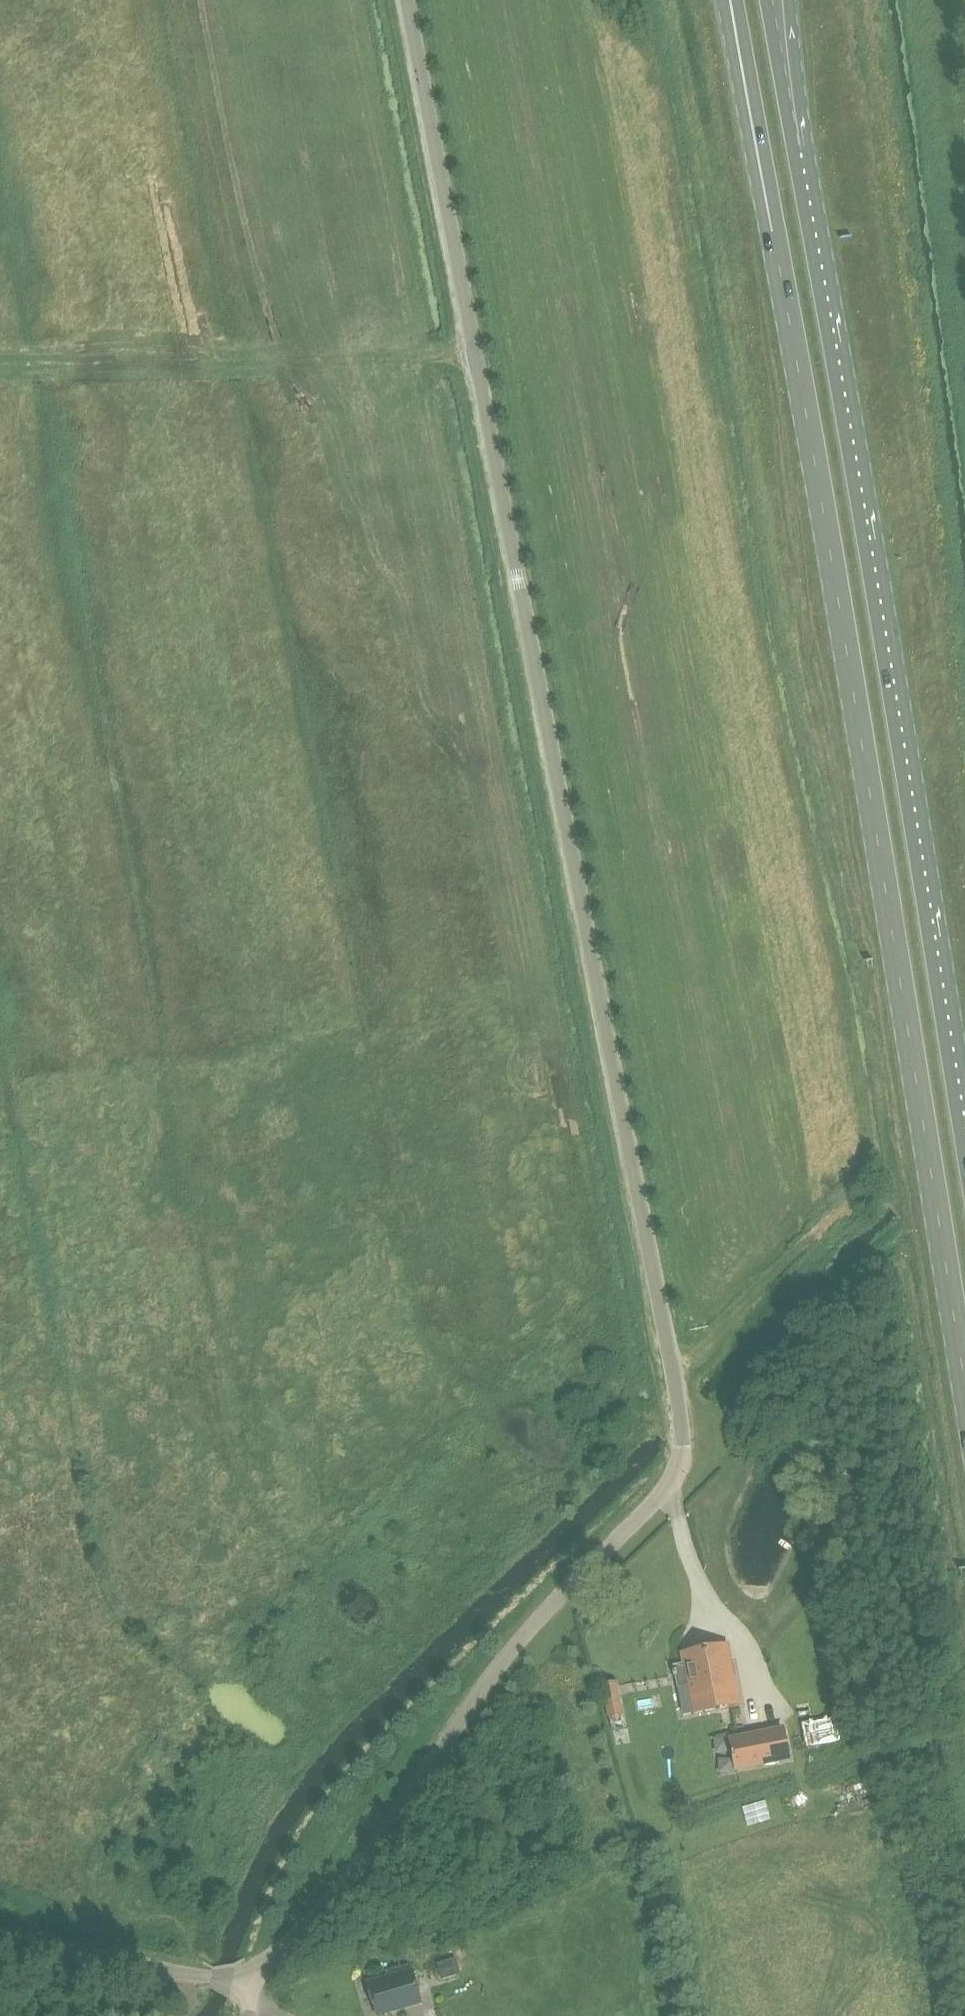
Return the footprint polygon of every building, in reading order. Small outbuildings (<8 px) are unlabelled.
[(680,1652),(682,1663),(673,1665),(674,1670),(673,1670),(674,1676),(675,1676),(677,1687),(687,1685),(690,1699),(724,1692),(721,1676),(729,1674),(726,1661),(718,1662),(715,1645),(680,1652)] [(727,1704),(760,1698),(755,1676),(744,1678),(746,1692),(726,1696),(727,1704)] [(760,1698),(719,1708),(724,1725),(765,1714),(760,1698)] [(607,1706),(609,1717),(623,1715),(621,1703),(607,1706)] [(843,1731),(836,1706),(800,1716),(807,1741),(843,1731)] [(736,1769),(789,1758),(783,1729),(731,1739),(736,1769)] [(825,1754),(822,1740),(808,1743),(811,1757),(825,1754)] [(444,1978),(456,1975),(451,1958),(439,1961),(441,1968),(435,1970),(438,1979),(444,1978)] [(425,1962),(415,1963),(418,1981),(428,1980),(425,1962)] [(377,2014),(405,2006),(401,1992),(417,1987),(412,1971),(368,1984),(377,2014)]
